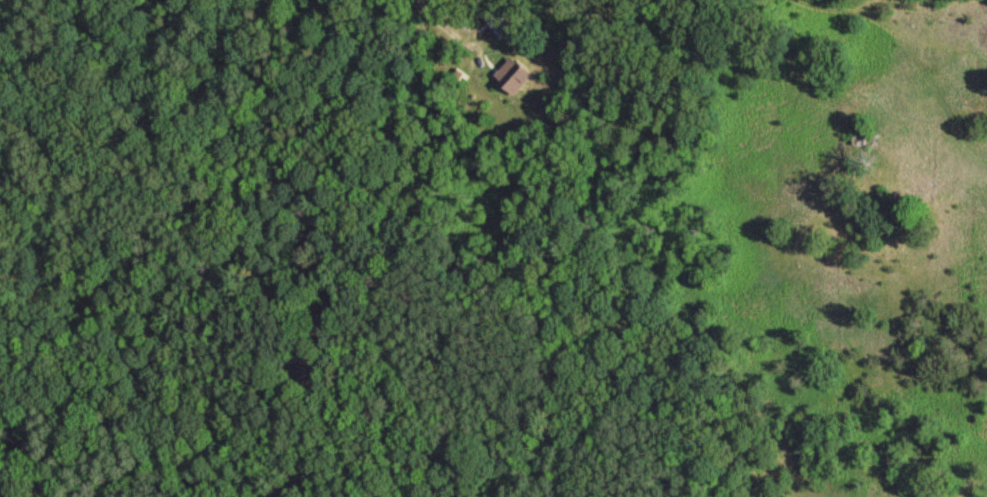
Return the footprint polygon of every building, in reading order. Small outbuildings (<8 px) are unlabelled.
[(502,37),(518,27),(502,2),(487,11),(502,37)] [(510,82),(522,93),(540,72),(529,61),(510,82)]
